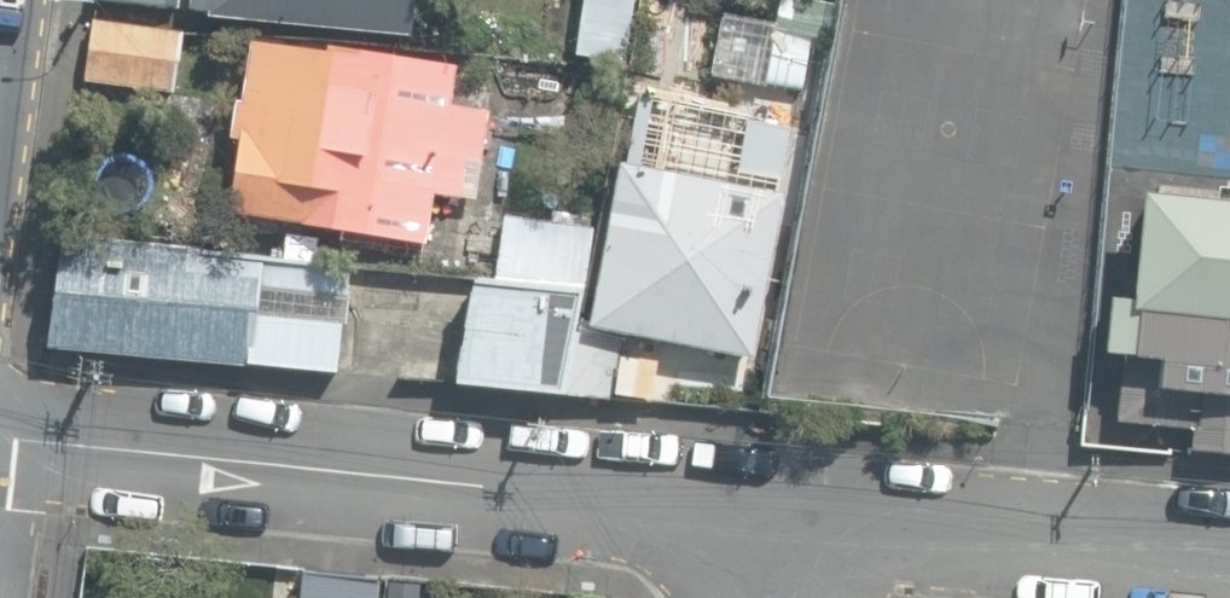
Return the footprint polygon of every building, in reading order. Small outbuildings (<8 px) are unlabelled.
[(189,10),(190,0),(97,0),(189,10)] [(191,9),(417,30),(419,0),(192,0),(191,9)] [(574,54),(631,62),(640,0),(582,0),(574,54)] [(825,12),(827,0),(809,0),(807,9),(825,12)] [(723,11),(711,78),(764,87),(766,78),(803,85),(813,32),(774,25),(774,20),(723,11)] [(87,78),(174,89),(182,28),(95,17),(87,78)] [(228,210),(426,242),(435,188),(475,194),(489,110),(389,93),(394,63),(250,40),(240,100),(236,100),(230,134),(241,136),(238,148),(237,149),(237,150),(236,151),(235,152),(234,153),(234,154),(233,156),(232,157),(232,158),(231,159),(230,161),(230,162),(230,163),(229,165),(229,166),(229,167),(228,169),(228,170),(228,171),(228,173),(228,174),(228,175),(228,177),(228,178),(228,179),(229,181),(229,182),(229,183),(229,185),(230,186),(230,187),(231,189),(231,190),(232,191),(228,210)] [(588,324),(751,354),(782,190),(668,169),(675,128),(631,120),(627,119),(588,324)] [(742,169),(785,176),(793,127),(750,120),(742,169)] [(1229,434),(1229,204),(1144,195),(1133,300),(1128,300),(1116,423),(1229,434)] [(564,391),(575,332),(578,291),(584,225),(506,217),(500,277),(473,275),(472,279),(454,379),(564,391)] [(49,343),(338,370),(342,322),(346,322),(351,264),(59,238),(49,343)] [(626,340),(581,335),(570,393),(616,398),(626,340)] [(388,577),(309,571),(307,597),(386,597),(388,577)]
